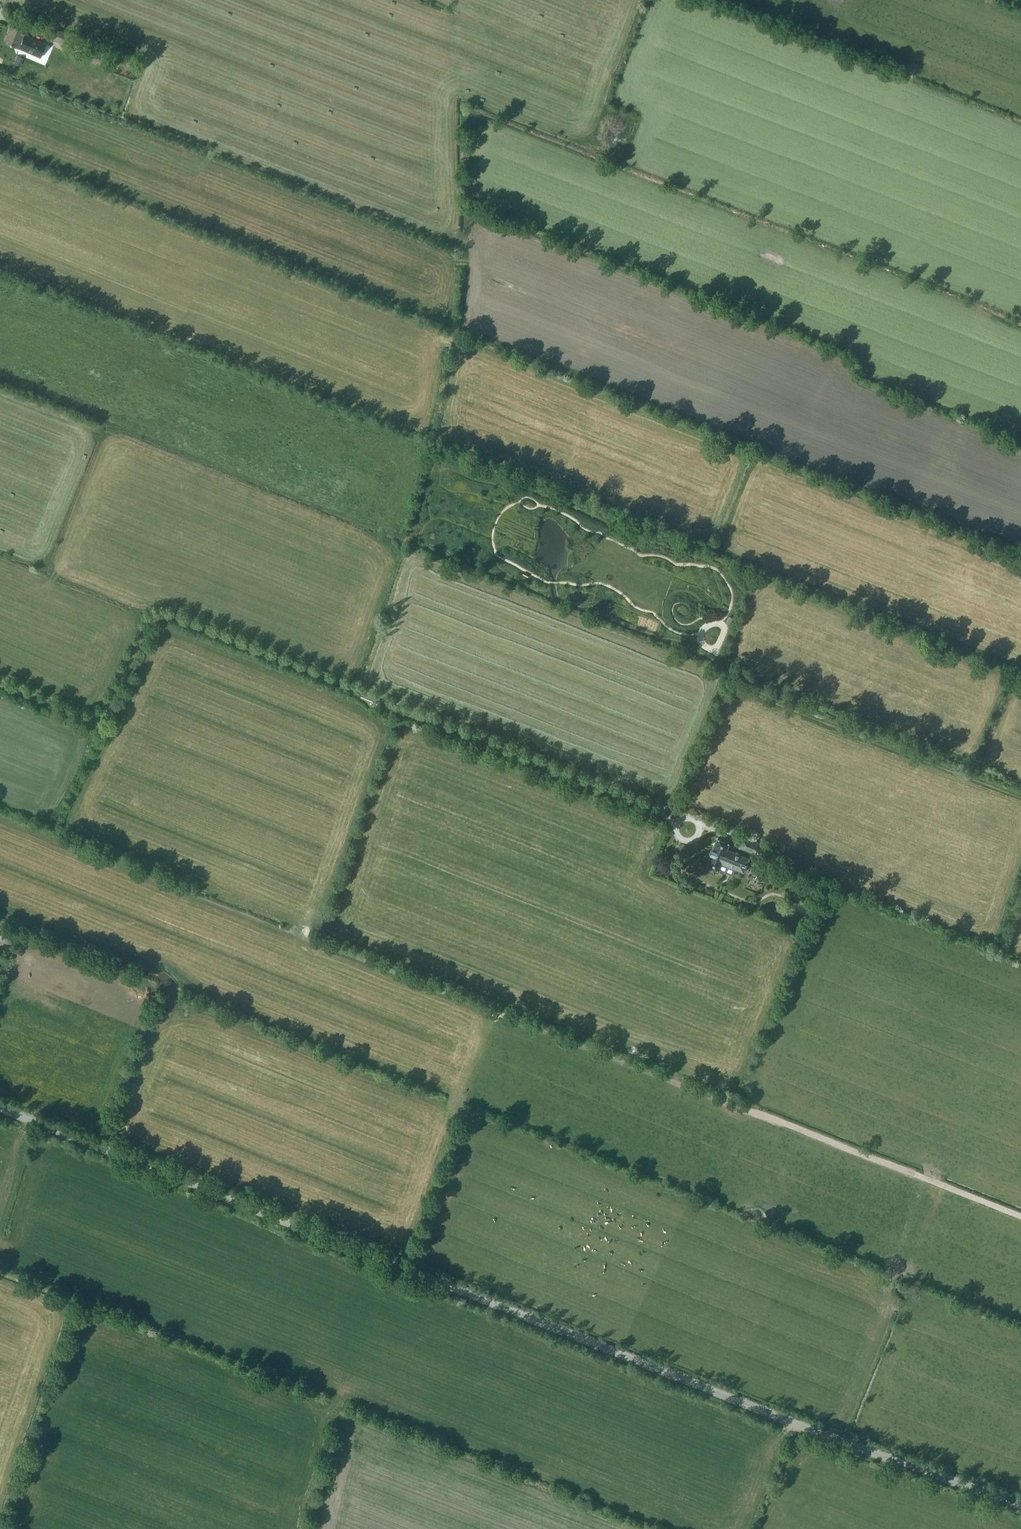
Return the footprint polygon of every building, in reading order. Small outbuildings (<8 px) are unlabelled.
[(41,57),(47,42),(26,34),(25,35),(22,33),(17,31),(18,29),(11,26),(6,39),(9,40),(8,43),(17,46),(16,47),(41,57)] [(70,33),(53,26),(49,35),(66,42),(70,33)] [(80,52),(85,39),(78,37),(73,49),(80,52)] [(744,836),(740,846),(759,854),(764,844),(744,836)] [(730,842),(718,837),(707,865),(719,870),(722,862),(744,872),(750,858),(727,849),(730,842)] [(771,864),(763,861),(758,872),(766,875),(771,864)]
